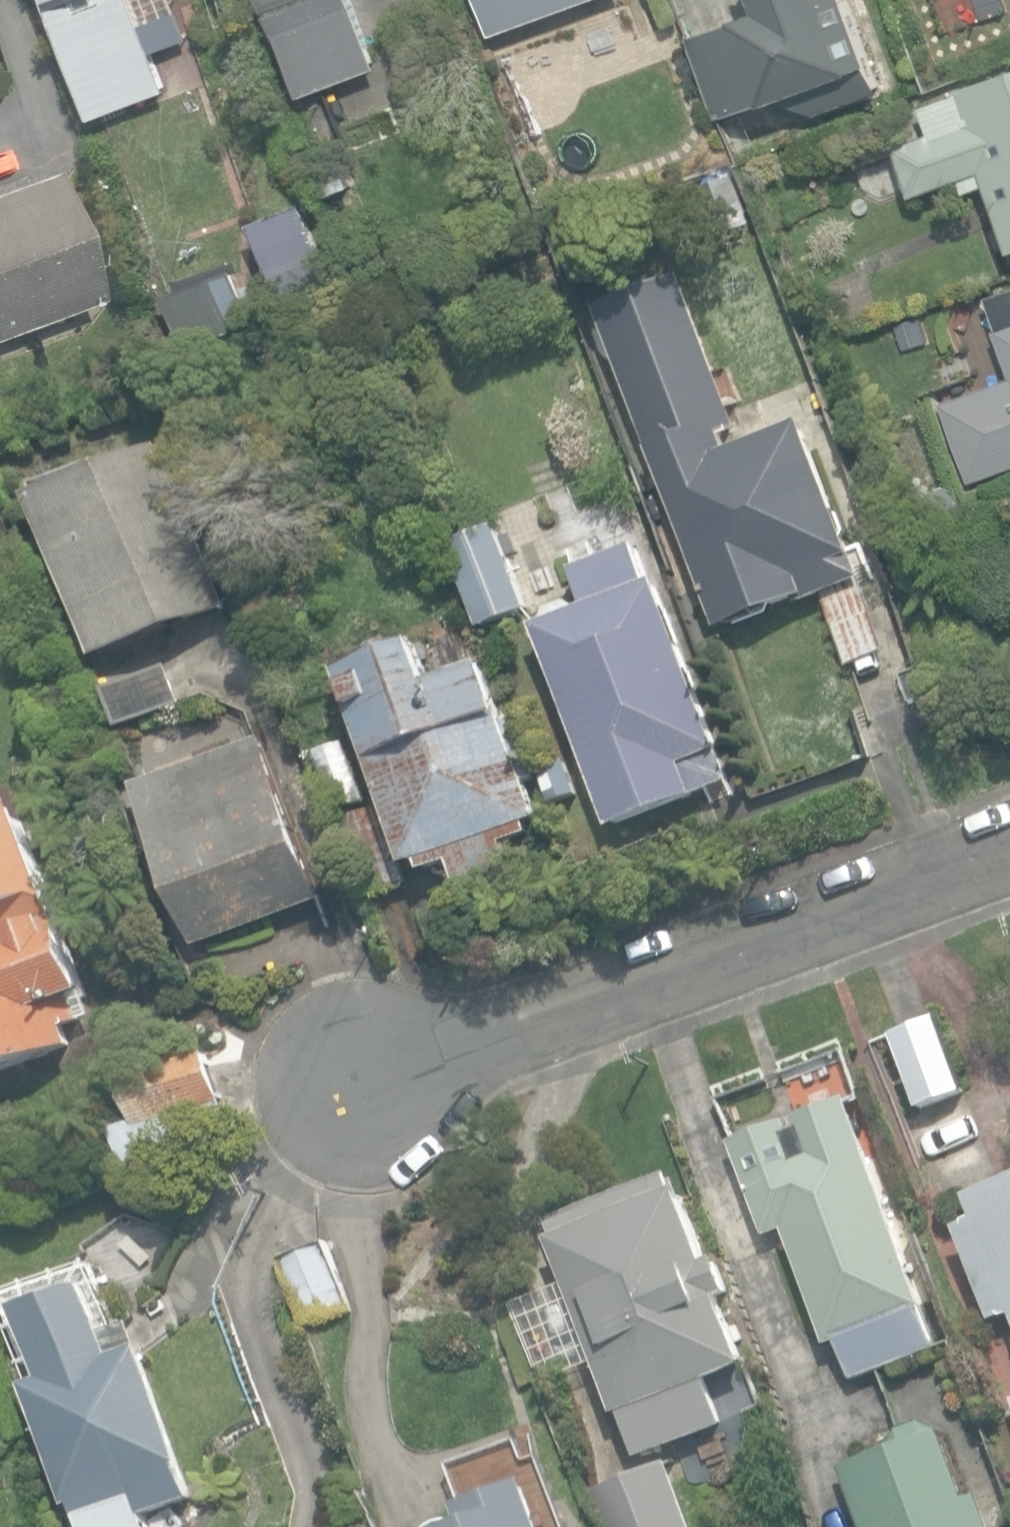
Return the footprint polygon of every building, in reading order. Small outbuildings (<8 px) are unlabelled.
[(96,116),(169,89),(136,0),(52,0),(96,116)] [(267,10),(271,8),(304,95),(378,67),(353,0),(264,0),(267,10)] [(494,32),(586,0),(482,0),(494,32)] [(720,116),(784,95),(819,113),(884,89),(851,0),(762,0),(764,6),(688,36),(720,116)] [(962,85),(964,90),(923,104),(933,132),(896,144),(913,195),(965,178),(969,190),(992,182),(1009,236),(1009,69),(962,85)] [(332,194),(352,184),(339,156),(318,166),(332,194)] [(104,301),(57,172),(0,193),(0,339),(104,301)] [(725,240),(754,229),(743,200),(714,211),(725,240)] [(169,297),(186,348),(246,328),(229,277),(169,297)] [(815,595),(841,669),(887,653),(806,427),(729,455),(723,439),(739,433),(684,280),(597,311),(649,455),(654,453),(718,630),(815,595)] [(988,296),(1003,335),(1008,333),(1009,339),(1009,288),(988,296)] [(38,499),(98,658),(231,608),(172,449),(38,499)] [(11,502),(2,471),(0,471),(0,506),(11,502)] [(479,631),(529,612),(497,529),(448,547),(479,631)] [(538,630),(609,829),(739,782),(666,580),(651,586),(638,549),(573,572),(587,613),(538,630)] [(343,818),(370,896),(411,882),(407,868),(420,863),(424,873),(451,864),(458,886),(512,867),(504,843),(530,834),(526,823),(540,818),(487,664),(430,684),(417,645),(338,672),(383,804),(343,818)] [(108,687),(123,728),(187,705),(171,663),(108,687)] [(139,783),(200,946),(326,899),(266,736),(139,783)] [(554,813),(585,802),(570,759),(538,771),(554,813)] [(77,1047),(70,1026),(85,1020),(77,997),(91,992),(23,804),(0,812),(0,1075),(77,1047)] [(966,1093),(942,1021),(892,1037),(916,1109),(966,1093)] [(115,1130),(129,1172),(239,1135),(210,1050),(128,1078),(142,1121),(115,1130)] [(839,1339),(854,1379),(936,1348),(922,1310),(930,1307),(851,1096),(795,1117),(799,1128),(793,1130),(789,1118),(732,1139),(768,1234),(786,1228),(829,1343),(839,1339)] [(680,1193),(674,1179),(561,1220),(566,1235),(552,1241),(567,1283),(512,1303),(541,1383),(597,1363),(616,1415),(622,1413),(638,1458),(725,1426),(708,1381),(749,1366),(724,1297),(735,1293),(723,1262),(712,1266),(685,1191),(680,1193)] [(972,1195),(981,1220),(960,1228),(993,1319),(1009,1313),(1009,1182),(972,1195)] [(284,1258),(309,1325),(352,1310),(328,1242),(284,1258)] [(83,1526),(148,1526),(142,1512),(191,1495),(181,1465),(186,1463),(135,1319),(107,1329),(91,1283),(21,1307),(46,1377),(27,1384),(70,1504),(75,1502),(83,1526)] [(979,1492),(967,1496),(943,1429),(925,1420),(902,1428),(893,1446),(842,1465),(865,1526),(992,1526),(979,1492)] [(613,1526),(697,1526),(672,1459),(598,1486),(613,1526)] [(530,1478),(460,1503),(466,1521),(451,1526),(548,1526),(530,1478)]
